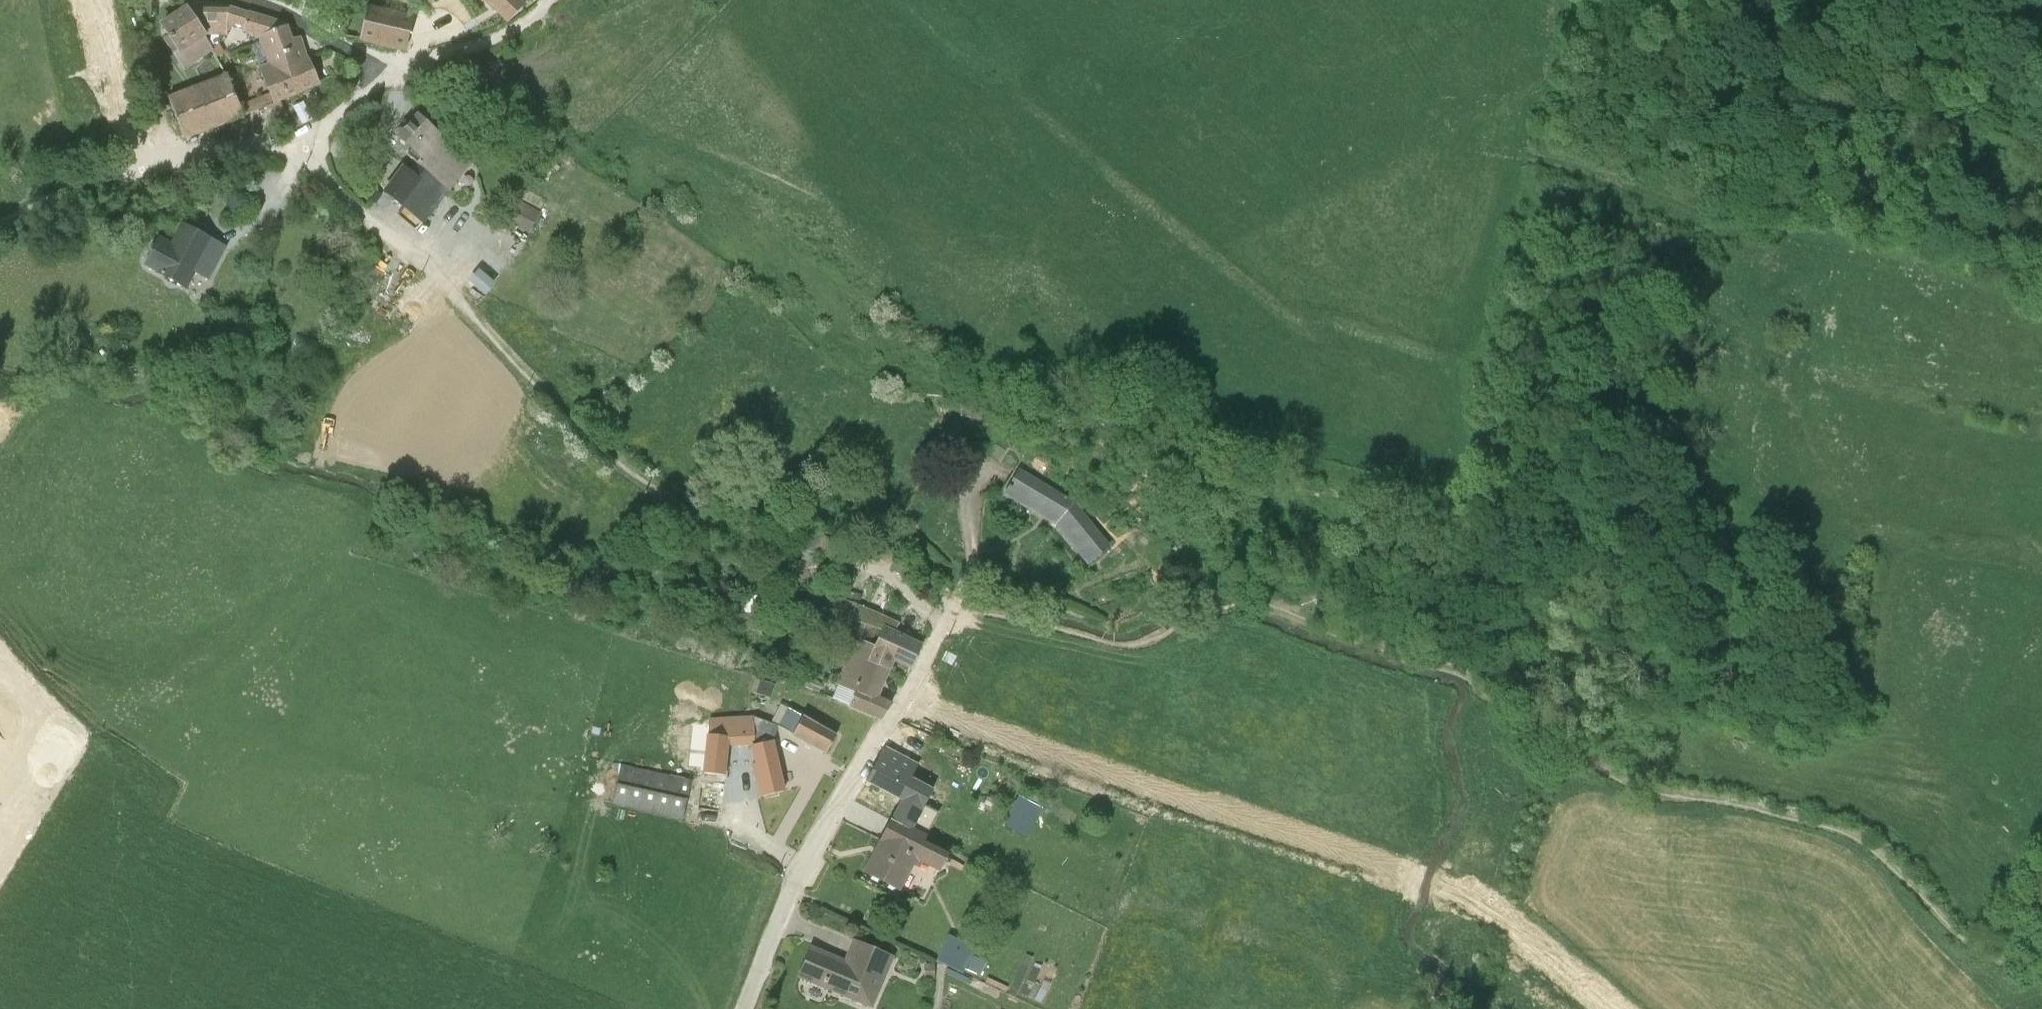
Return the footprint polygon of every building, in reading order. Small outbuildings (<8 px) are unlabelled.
[(506,24),(524,5),(520,0),(481,0),(506,24)] [(186,7),(203,34),(227,34),(227,22),(243,29),(250,13),(239,10),(194,10),(195,2),(184,1),(186,7)] [(367,5),(359,38),(405,49),(413,16),(367,5)] [(203,34),(186,7),(161,24),(168,33),(162,37),(183,69),(213,49),(203,34)] [(250,13),(243,29),(242,32),(258,38),(284,25),(281,23),(250,13)] [(284,25),(258,38),(259,40),(251,43),(264,75),(304,59),(298,38),(289,40),(284,25)] [(270,91),(275,102),(318,83),(307,57),(304,59),(264,75),(270,91)] [(243,114),(239,104),(226,72),(167,96),(184,138),(243,114)] [(239,104),(243,114),(275,102),(270,91),(239,104)] [(297,114),(282,120),(286,130),(301,123),(297,114)] [(403,166),(385,190),(426,220),(471,161),(415,118),(399,136),(412,148),(406,154),(417,163),(410,171),(403,166)] [(519,200),(507,222),(528,233),(539,211),(519,200)] [(160,240),(147,264),(188,286),(195,273),(207,279),(224,248),(183,226),(172,246),(160,240)] [(494,283),(504,270),(484,256),(474,269),(494,283)] [(293,378),(288,388),(307,398),(311,388),(293,378)] [(962,404),(960,415),(981,418),(983,407),(962,404)] [(1009,487),(1006,492),(1056,522),(1088,561),(1110,543),(1075,500),(1020,467),(1008,486),(1009,487)] [(803,528),(793,555),(812,562),(815,553),(833,559),(840,540),(803,528)] [(867,660),(888,669),(892,657),(911,666),(921,645),(894,633),(898,622),(875,612),(856,606),(861,595),(848,590),(855,571),(840,566),(834,585),(826,583),(823,592),(822,592),(816,609),(860,621),(882,627),(867,660)] [(741,610),(767,615),(768,612),(770,598),(744,592),(742,608),(741,610)] [(767,615),(741,610),(738,610),(737,618),(742,618),(740,627),(765,632),(767,615)] [(882,627),(860,621),(834,683),(837,684),(832,698),(881,718),(891,703),(876,696),(888,669),(867,660),(882,627)] [(759,679),(755,693),(771,698),(775,684),(759,679)] [(729,715),(727,744),(751,745),(754,763),(752,763),(760,796),(783,790),(771,742),(777,727),(825,753),(830,745),(836,734),(809,720),(780,704),(777,709),(770,722),(754,716),(753,713),(729,715)] [(727,744),(729,715),(708,716),(702,773),(724,776),(727,744)] [(911,778),(914,772),(917,766),(885,747),(866,780),(903,799),(893,819),(926,835),(947,799),(940,795),(911,778)] [(620,764),(611,804),(682,819),(691,780),(620,764)] [(911,778),(940,795),(944,787),(914,772),(911,778)] [(1023,790),(1003,823),(1026,836),(1042,808),(1033,802),(1036,798),(1023,790)] [(885,843),(869,873),(900,889),(912,865),(919,867),(921,863),(939,872),(948,853),(923,841),(926,835),(893,819),(892,820),(881,841),(885,843)] [(885,843),(881,841),(879,840),(863,870),(869,873),(885,843)] [(945,939),(973,952),(975,947),(948,934),(945,939)] [(810,946),(798,976),(872,1007),(894,956),(851,939),(843,960),(810,946)] [(973,952),(945,939),(936,960),(963,973),(966,966),(973,969),(977,961),(970,958),(973,952)] [(923,963),(923,979),(935,979),(935,963),(923,963)] [(1022,963),(1008,995),(1014,998),(1028,966),(1022,963)] [(1033,966),(1022,993),(1028,996),(1040,969),(1033,966)] [(975,971),(973,976),(1005,992),(1008,987),(975,971)]
